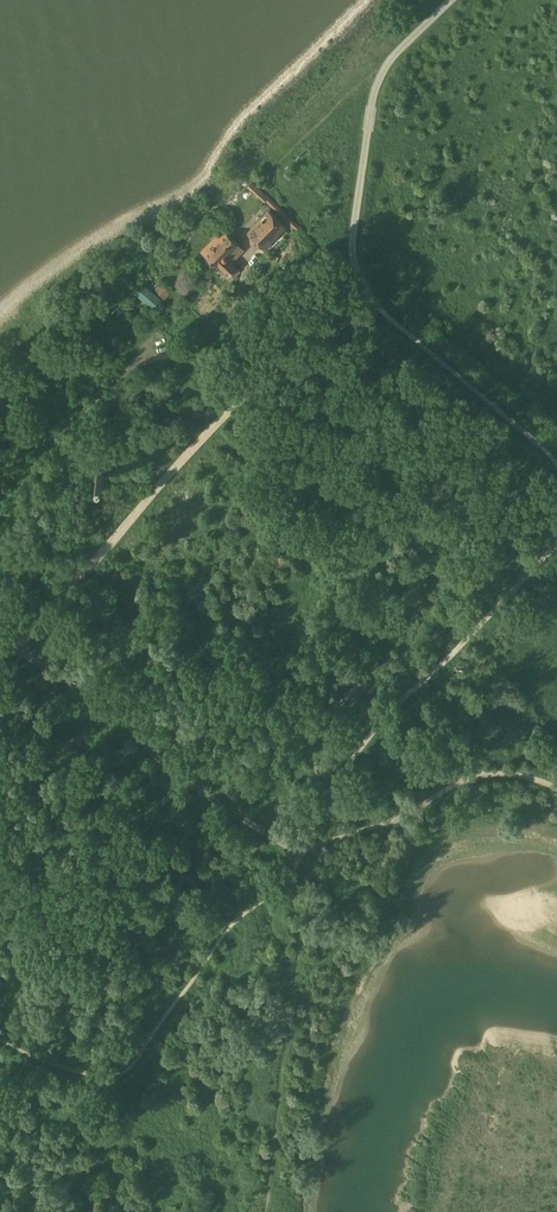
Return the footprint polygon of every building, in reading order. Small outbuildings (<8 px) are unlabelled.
[(269,210),(247,232),(265,248),(286,226),(269,210)] [(219,264),(230,275),(236,280),(238,276),(237,275),(241,271),(237,267),(227,257),(239,244),(226,232),(206,254),(217,266),(219,264)] [(161,282),(155,288),(165,298),(171,293),(161,282)] [(144,284),(136,293),(153,308),(161,299),(144,284)] [(38,515),(37,519),(38,522),(42,522),(45,521),(50,520),(55,524),(54,529),(55,532),(57,534),(69,529),(77,519),(85,508),(90,501),(89,498),(88,493),(94,488),(99,485),(103,488),(114,477),(116,470),(114,465),(119,458),(127,453),(132,458),(137,457),(145,448),(144,443),(141,436),(145,432),(148,424),(146,419),(143,414),(139,414),(130,422),(124,430),(113,440),(116,444),(118,447),(117,450),(109,456),(103,457),(99,455),(96,454),(87,465),(77,476),(79,480),(82,486),(79,490),(70,495),(62,491),(59,494),(52,500),(47,504),(42,510),(38,515)]
